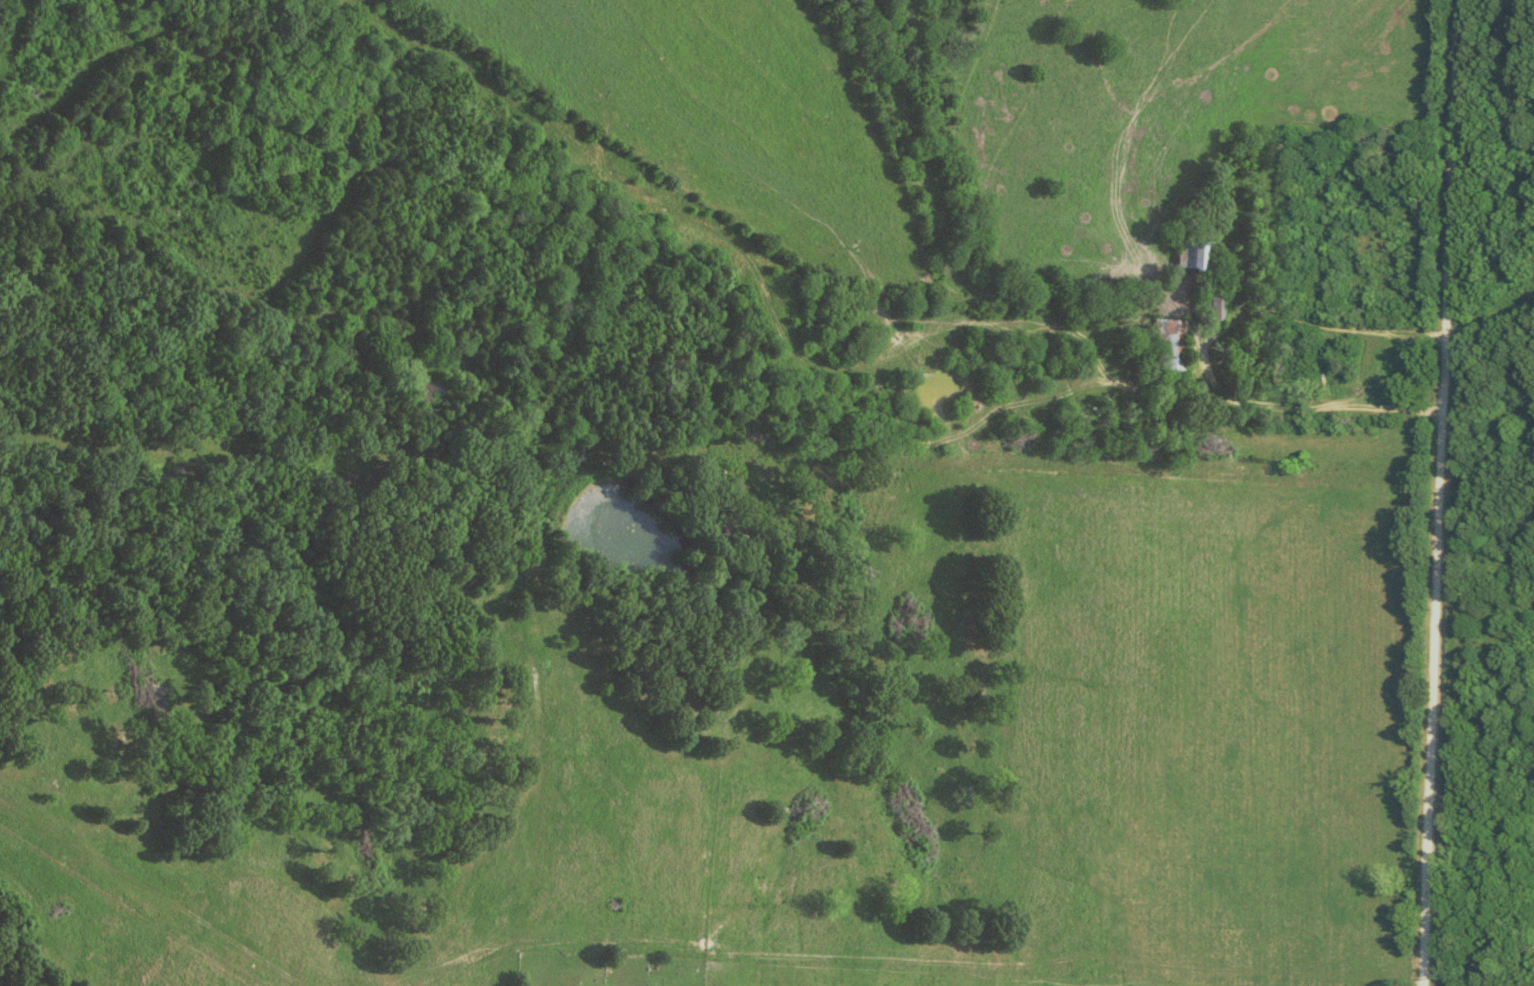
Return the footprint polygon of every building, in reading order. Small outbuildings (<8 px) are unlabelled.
[(1215,241),(1179,240),(1179,270),(1215,270),(1215,241)] [(1212,290),(1212,323),(1224,323),(1224,290),(1212,290)] [(1185,375),(1185,319),(1154,319),(1154,375),(1185,375)]
